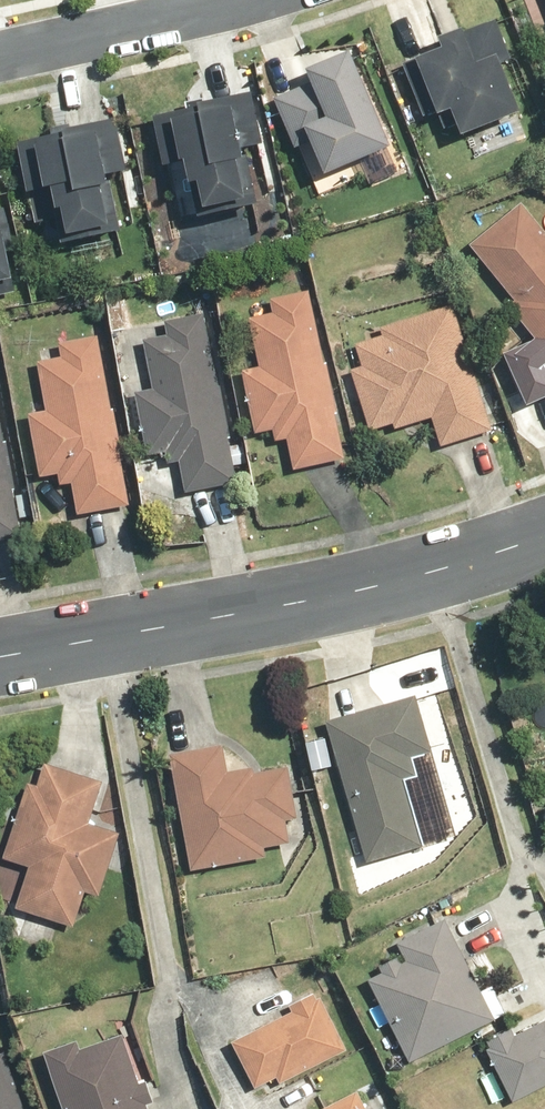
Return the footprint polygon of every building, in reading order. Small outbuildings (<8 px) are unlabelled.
[(443,50),(404,65),(425,117),(437,112),(440,118),(452,113),(463,139),(521,117),(500,65),(511,60),(495,19),(440,41),(443,50)] [(312,84),(275,100),(297,149),(312,143),(327,178),(393,149),(351,54),(307,73),(312,84)] [(254,95),(152,117),(164,169),(186,164),(198,217),(255,205),(243,152),(265,147),(254,95)] [(115,123),(16,144),(27,195),(53,190),(65,245),(120,234),(108,178),(126,174),(115,123)] [(469,245),(515,302),(507,309),(544,356),(544,234),(521,204),(469,245)] [(18,287),(0,209),(0,291),(18,287)] [(345,459),(309,291),(271,299),(274,315),(249,320),(259,368),(240,373),(254,435),(273,431),(276,444),(288,441),(294,470),(345,459)] [(493,432),(452,307),(381,330),(383,336),(355,345),(362,367),(349,371),(369,432),(394,424),(397,433),(431,422),(440,449),(493,432)] [(236,484),(203,315),(166,322),(169,336),(144,341),(153,388),(136,392),(149,457),(166,453),(169,466),(180,464),(185,493),(236,484)] [(130,505),(97,335),(57,342),(60,357),(36,361),(46,410),(29,413),(41,477),(58,474),(60,487),(71,485),(77,515),(130,505)] [(0,421),(0,539),(21,535),(0,421)] [(416,692),(326,719),(369,863),(425,847),(406,781),(418,777),(411,754),(432,747),(416,692)] [(224,743),(169,753),(191,873),(272,858),(270,846),(291,842),(287,819),(295,818),(285,761),(229,772),(224,743)] [(102,896),(119,832),(87,823),(99,778),(43,763),(37,785),(27,783),(6,859),(29,865),(16,912),(76,928),(86,892),(102,896)] [(382,972),(368,978),(410,1061),(496,1019),(446,919),(397,943),(405,960),(402,961),(399,955),(379,966),(382,972)] [(281,1084),(347,1049),(315,990),(290,1003),(294,1011),(233,1043),(257,1088),(277,1077),(281,1084)] [(483,1042),(513,1101),(544,1085),(544,1020),(514,1035),(511,1028),(483,1042)] [(45,1051),(65,1108),(149,1108),(147,1104),(154,1102),(146,1081),(140,1083),(123,1034),(80,1049),(77,1040),(45,1051)] [(0,1054),(0,1108),(26,1108),(7,1051),(0,1054)] [(360,1092),(327,1108),(369,1108),(360,1092)]
